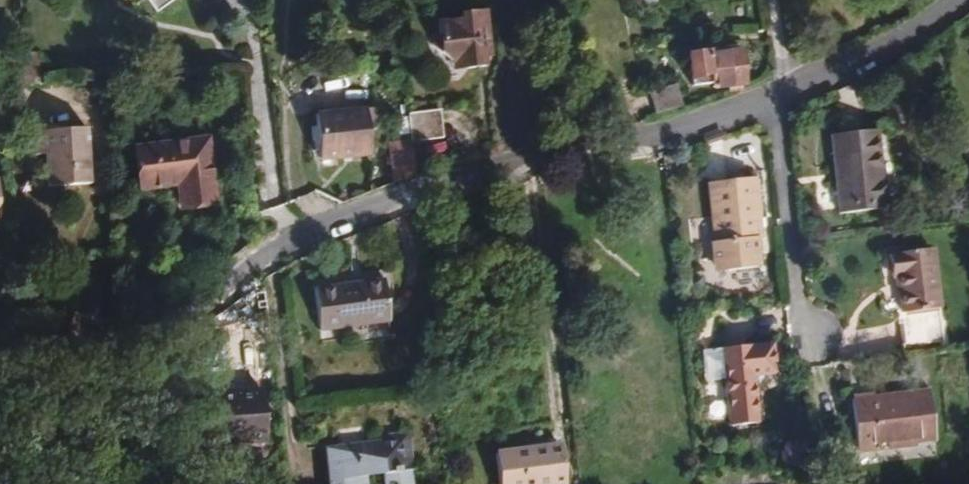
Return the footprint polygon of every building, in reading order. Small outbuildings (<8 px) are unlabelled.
[(156,14),(176,0),(146,0),(156,14)] [(487,10),(456,14),(457,20),(438,22),(441,56),(452,65),(469,64),(470,70),(487,68),(486,53),(493,52),(487,10)] [(745,86),(741,50),(709,54),(710,59),(689,61),(692,88),(713,85),(714,90),(729,88),(729,92),(741,90),(741,86),(745,86)] [(649,95),(654,116),(681,110),(677,89),(649,95)] [(377,129),(374,108),(313,113),(320,161),(372,155),(369,130),(377,129)] [(412,143),(412,144),(444,139),(439,110),(408,115),(412,143)] [(87,130),(30,134),(31,156),(47,155),(49,186),(91,183),(87,130)] [(878,131),(831,136),(839,215),(887,210),(878,131)] [(207,139),(135,149),(140,188),(179,184),(183,208),(217,203),(207,139)] [(390,145),(394,185),(417,177),(416,170),(412,144),(412,143),(390,145)] [(751,179),(707,184),(714,243),(711,244),(715,274),(760,269),(757,238),(761,238),(758,210),(755,210),(751,179)] [(895,254),(889,255),(891,279),(899,279),(903,314),(908,345),(948,339),(945,312),(944,312),(935,248),(895,254)] [(385,280),(314,290),(320,331),(391,321),(385,280)] [(773,344),(722,350),(725,381),(730,426),(761,423),(757,377),(776,374),(773,344)] [(725,381),(722,350),(701,352),(705,382),(725,381)] [(873,403),(854,406),(859,451),(937,441),(930,390),(872,398),(873,403)] [(262,392),(205,395),(208,446),(234,445),(260,444),(265,443),(262,392)] [(405,438),(378,441),(379,444),(334,450),(336,469),(343,468),(345,479),(330,481),(330,483),(411,483),(405,438)] [(260,444),(234,445),(234,458),(260,457),(260,444)] [(495,454),(499,483),(566,483),(561,446),(495,454)] [(343,468),(336,469),(328,469),(330,481),(345,479),(343,468)]
